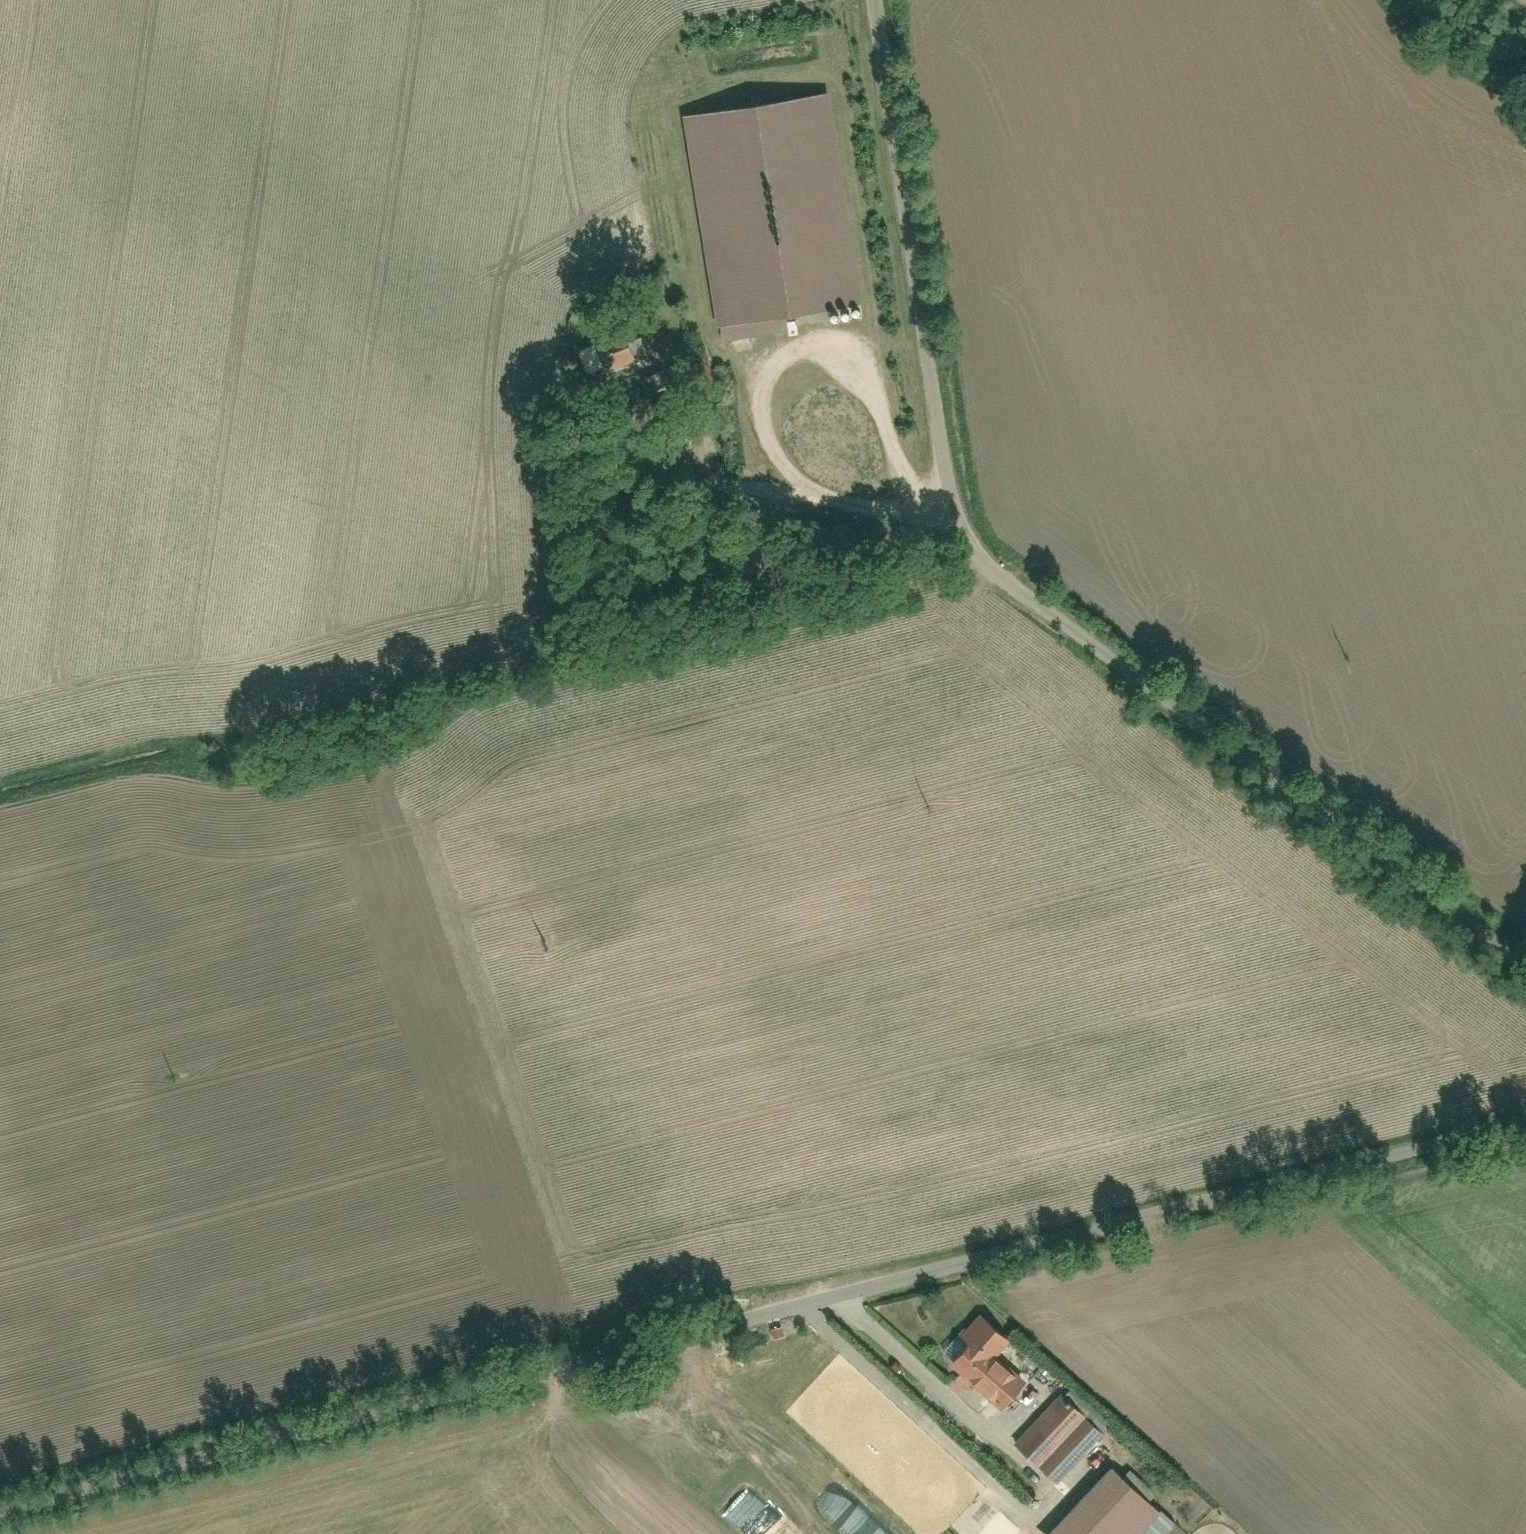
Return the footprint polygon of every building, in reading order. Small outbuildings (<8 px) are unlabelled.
[(836,90),(688,114),(722,326),(726,325),(729,340),(793,329),(791,316),(870,303),(836,90)] [(606,371),(647,354),(641,338),(628,344),(622,328),(594,339),(606,371)] [(653,406),(706,383),(694,354),(640,377),(653,406)] [(1006,1343),(980,1322),(945,1366),(1002,1412),(1025,1383),(994,1359),(1006,1343)] [(1060,1398),(1013,1445),(1053,1485),(1100,1438),(1060,1398)] [(1117,1464),(1051,1533),(1171,1533),(1181,1523),(1117,1464)]
